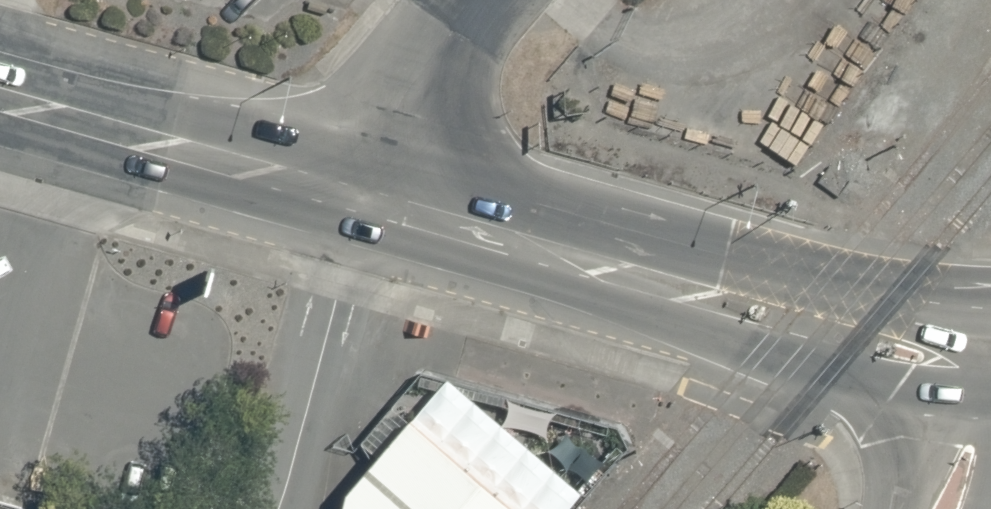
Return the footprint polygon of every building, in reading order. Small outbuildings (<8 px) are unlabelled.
[(528,497),(395,386),(307,491),(328,508),(518,508),(528,497)]
